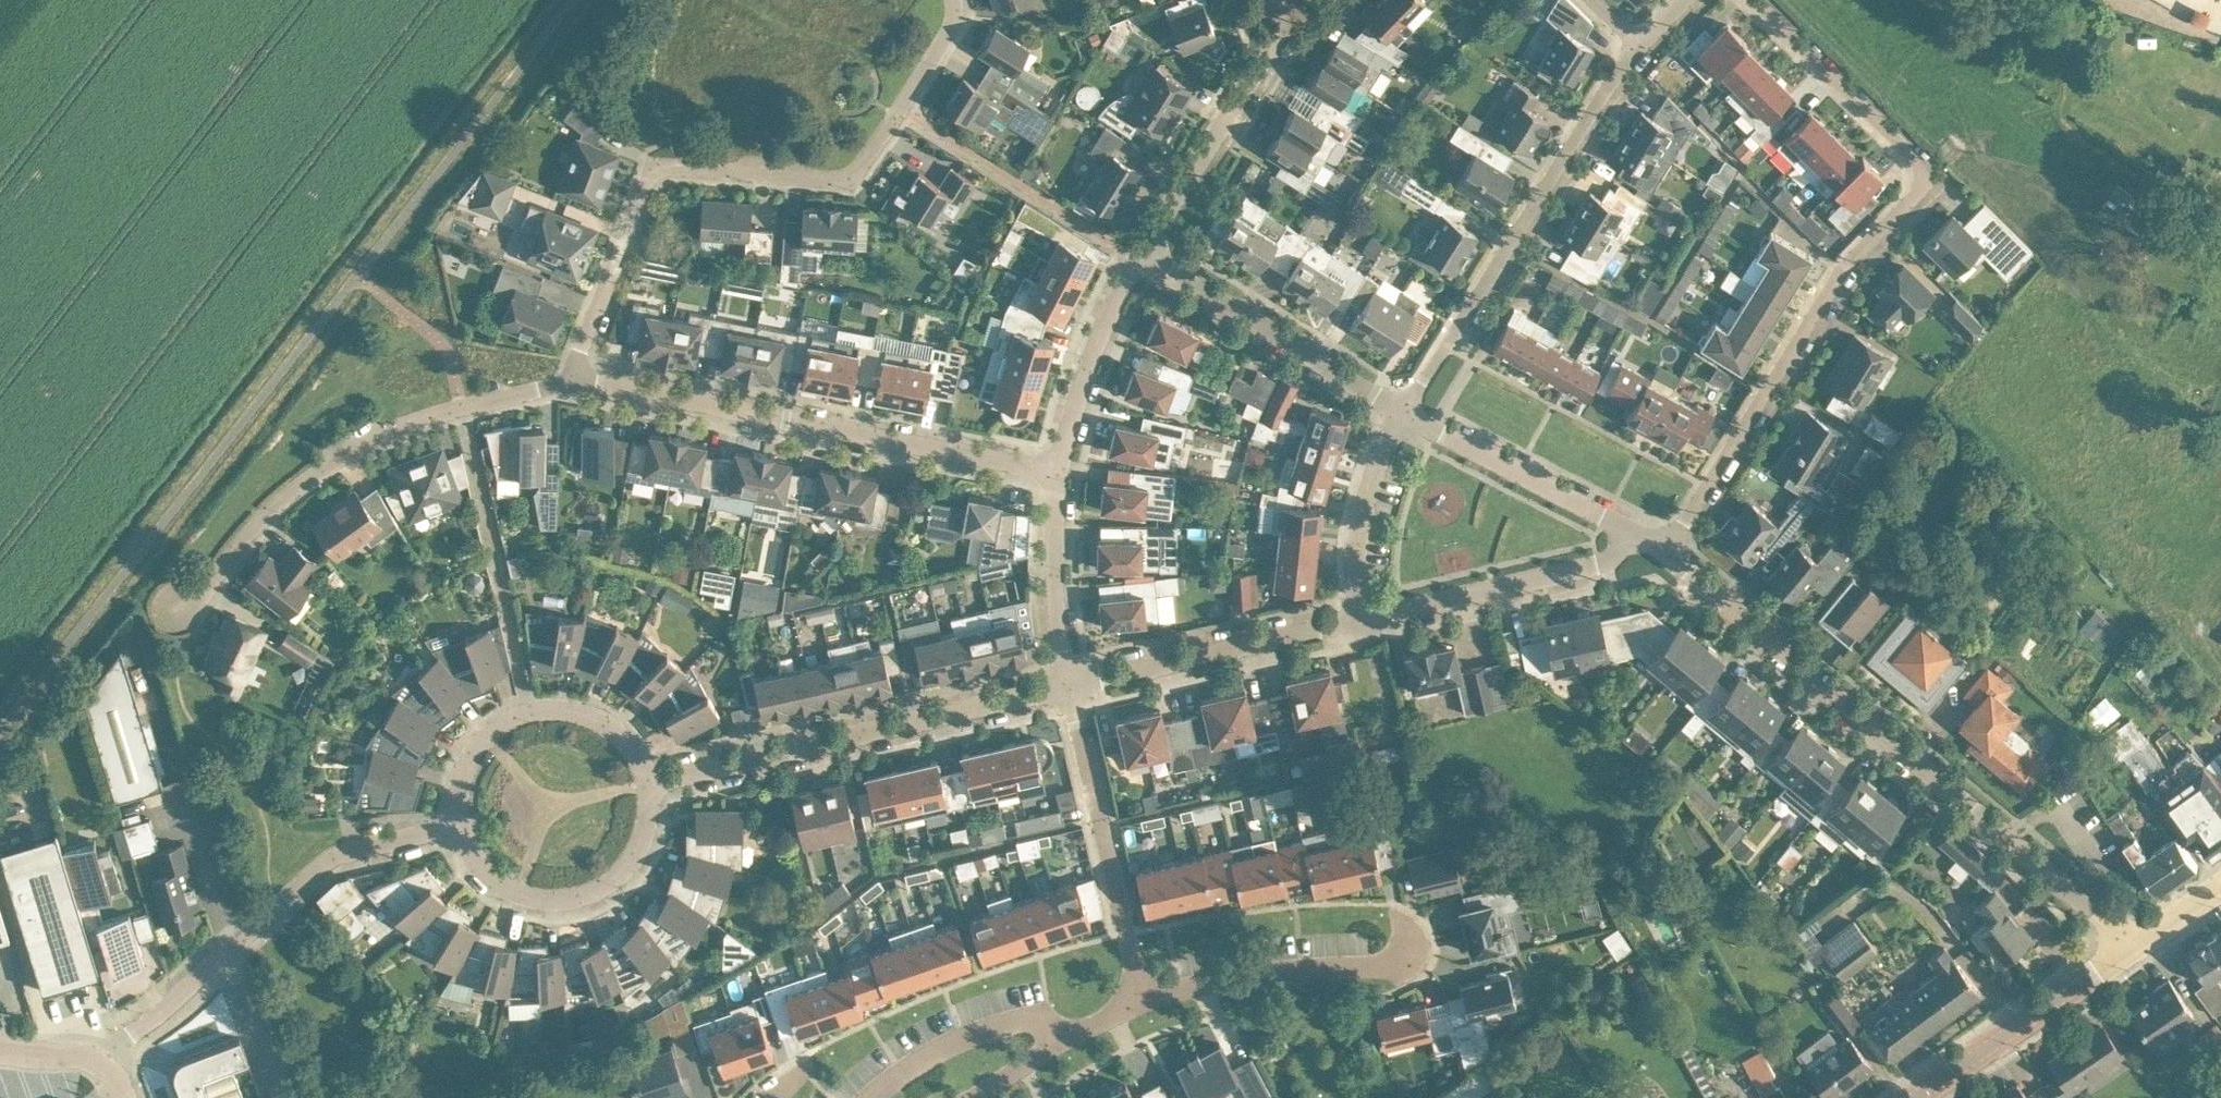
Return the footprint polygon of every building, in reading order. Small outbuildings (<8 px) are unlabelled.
[(1408,50),(1385,37),(1396,26),(1405,34),(1412,26),(1386,0),(1378,0),(1375,4),(1371,0),(1359,13),(1368,22),(1355,36),(1359,39),(1394,60),(1397,62),(1398,61),(1398,60),(1408,50)] [(1432,5),(1427,1),(1428,0),(1386,0),(1412,26),(1432,5)] [(1593,22),(1571,0),(1555,0),(1550,9),(1546,15),(1558,27),(1548,43),(1552,45),(1536,70),(1556,83),(1562,74),(1573,81),(1594,48),(1582,40),(1593,22)] [(1183,50),(1195,45),(1205,51),(1218,59),(1225,46),(1220,34),(1217,35),(1203,1),(1201,1),(1202,2),(1184,9),(1180,1),(1165,7),(1183,50)] [(2185,17),(2201,26),(2208,14),(2191,5),(2185,17)] [(1109,22),(1111,26),(1126,35),(1131,26),(1127,15),(1109,22)] [(1679,52),(1707,80),(1717,69),(1743,43),(1743,44),(1746,41),(1730,25),(1724,25),(1706,43),(1697,34),(1679,52)] [(1103,41),(1117,50),(1126,35),(1111,26),(1103,41)] [(979,52),(1014,74),(1006,87),(1033,105),(1048,81),(1019,62),(1028,47),(996,27),(979,52)] [(1384,63),(1389,66),(1394,60),(1359,39),(1352,51),(1335,41),(1326,55),(1318,50),(1313,57),(1364,89),(1367,91),(1384,63)] [(1717,69),(1734,85),(1757,61),(1752,56),(1754,55),(1743,44),(1743,43),(1717,69)] [(1361,117),(1351,110),(1364,89),(1313,57),(1309,64),(1317,69),(1308,84),(1324,94),(1317,106),(1354,129),(1354,128),(1361,117)] [(1757,61),(1734,85),(1724,94),(1741,110),(1775,76),(1764,64),(1762,66),(1757,61)] [(1193,89),(1152,63),(1133,93),(1127,90),(1123,91),(1118,94),(1112,97),(1107,102),(1103,106),(1097,114),(1128,133),(1137,118),(1159,132),(1179,101),(1184,104),(1193,89)] [(1763,139),(1764,140),(1778,125),(1782,120),(1773,111),(1790,94),(1785,89),(1787,87),(1775,76),(1741,110),(1755,125),(1750,130),(1761,141),(1763,139)] [(1033,105),(1006,87),(998,99),(964,77),(946,105),(982,128),(991,113),(1007,123),(1014,111),(1044,130),(1052,117),(1033,105)] [(1530,106),(1537,94),(1513,79),(1500,100),(1511,106),(1495,132),(1528,153),(1549,119),(1530,106)] [(1707,142),(1709,136),(1667,93),(1652,116),(1641,110),(1627,132),(1659,152),(1659,151),(1668,137),(1680,144),(1687,134),(1707,142)] [(1396,107),(1397,108),(1396,109),(1403,113),(1412,99),(1404,94),(1396,107)] [(594,144),(596,139),(608,124),(577,99),(564,116),(582,130),(579,138),(578,137),(558,187),(599,203),(607,182),(606,181),(605,181),(609,173),(610,173),(611,172),(618,153),(594,144)] [(1699,101),(1692,108),(1702,117),(1709,110),(1699,101)] [(1276,116),(1272,123),(1325,157),(1337,138),(1345,143),(1354,129),(1317,106),(1310,117),(1294,107),(1285,122),(1276,116)] [(1392,116),(1399,120),(1403,113),(1396,109),(1392,116)] [(1718,120),(1709,110),(1702,117),(1711,127),(1718,120)] [(1787,135),(1777,146),(1793,162),(1827,127),(1816,116),(1814,118),(1809,112),(1792,129),(1782,120),(1778,125),(1787,135)] [(1467,196),(1480,205),(1483,200),(1494,207),(1514,175),(1481,155),(1489,141),(1458,122),(1449,137),(1474,152),(1455,183),(1470,192),(1467,196)] [(1276,172),(1285,178),(1286,179),(1304,190),(1316,170),(1325,157),(1272,123),(1267,130),(1276,136),(1266,151),(1283,161),(1276,172)] [(1090,149),(1106,159),(1096,175),(1084,194),(1099,203),(1114,212),(1130,186),(1133,188),(1143,172),(1111,153),(1122,136),(1105,126),(1090,149)] [(1837,140),(1839,138),(1827,127),(1793,162),(1809,178),(1842,145),(1837,140)] [(1385,137),(1374,131),(1369,139),(1380,146),(1385,137)] [(1659,152),(1627,132),(1613,154),(1625,161),(1617,173),(1638,186),(1636,189),(1648,196),(1672,158),(1659,151),(1659,152)] [(1734,134),(1726,141),(1733,148),(1740,140),(1734,134)] [(1743,159),(1753,148),(1742,138),(1740,140),(1733,148),(1743,159)] [(1809,178),(1825,194),(1833,186),(1833,187),(1860,159),(1849,148),(1846,150),(1842,145),(1809,178)] [(1331,156),(1312,192),(1347,210),(1365,175),(1331,156)] [(1879,172),(1863,156),(1860,159),(1833,187),(1844,197),(1827,214),(1829,216),(1845,231),(1871,205),(1861,195),(1879,177),(1879,172)] [(1038,170),(1026,163),(1020,173),(1031,180),(1038,170)] [(943,209),(954,216),(976,181),(952,166),(940,185),(919,171),(908,190),(897,183),(884,204),(908,220),(912,212),(934,225),(943,209)] [(482,168),(458,198),(500,214),(513,181),(482,168)] [(1711,171),(1705,180),(1722,191),(1722,190),(1729,177),(1717,170),(1711,171)] [(1443,195),(1410,174),(1401,189),(1434,209),(1443,195)] [(1590,191),(1577,213),(1621,241),(1642,207),(1646,200),(1619,183),(1615,190),(1609,186),(1601,198),(1590,191)] [(1778,190),(1771,197),(1781,206),(1788,199),(1778,190)] [(1081,192),(1073,205),(1090,217),(1091,217),(1099,203),(1084,194),(1081,192)] [(1726,202),(1734,207),(1739,200),(1731,195),(1726,202)] [(1256,226),(1255,225),(1261,216),(1229,196),(1210,226),(1222,233),(1215,244),(1237,257),(1256,226)] [(1663,209),(1685,215),(1688,202),(1666,196),(1663,209)] [(703,198),(700,236),(746,239),(745,258),(771,259),(771,251),(773,229),(749,227),(751,202),(703,198)] [(1060,238),(1049,259),(1084,277),(1095,255),(1084,249),(1089,240),(1025,199),(1016,215),(1051,234),(1060,238)] [(1788,199),(1781,206),(1797,222),(1804,215),(1788,199)] [(1722,227),(1734,207),(1726,202),(1714,222),(1711,227),(1719,232),(1722,227)] [(2032,250),(1999,217),(1983,202),(1962,223),(1953,214),(1923,244),(1953,273),(1968,257),(1971,260),(1978,260),(1984,254),(2006,276),(2032,250)] [(585,255),(595,229),(534,204),(516,250),(528,255),(527,257),(554,266),(577,276),(580,268),(582,269),(585,268),(589,258),(588,255),(585,255)] [(782,260),(780,280),(800,284),(801,267),(820,268),(822,246),(853,249),(854,245),(856,213),(856,210),(839,208),(839,206),(822,204),(822,207),(804,206),(803,219),(785,217),(782,260)] [(1435,221),(1439,224),(1424,250),(1414,244),(1408,255),(1438,274),(1444,264),(1454,271),(1477,234),(1441,211),(1435,221)] [(1574,242),(1559,266),(1594,284),(1621,241),(1577,213),(1563,235),(1574,242)] [(1299,232),(1287,224),(1277,239),(1256,226),(1237,257),(1258,271),(1265,260),(1277,267),(1299,232)] [(1011,225),(1005,235),(1018,242),(1023,232),(1011,225)] [(1697,248),(1708,255),(1715,243),(1713,242),(1719,232),(1711,227),(1702,241),(1697,248)] [(1797,280),(1812,255),(1771,230),(1755,254),(1767,262),(1797,280)] [(1303,299),(1332,253),(1299,232),(1277,267),(1289,275),(1282,286),(1303,299)] [(1007,263),(1012,252),(1018,242),(1005,235),(1000,246),(995,256),(1007,263)] [(1369,239),(1362,249),(1373,256),(1380,246),(1369,239)] [(1037,252),(1027,273),(1038,279),(1077,300),(1077,299),(1074,297),(1084,277),(1049,259),(1037,252)] [(1355,291),(1365,273),(1332,253),(1303,299),(1325,312),(1331,301),(1344,309),(1349,299),(1355,291)] [(1684,270),(1692,275),(1703,258),(1694,253),(1684,270)] [(975,262),(964,255),(953,272),(964,279),(975,262)] [(636,274),(682,283),(685,267),(640,259),(636,274)] [(1783,302),(1797,280),(1767,262),(1753,284),(1783,302)] [(542,280),(503,264),(494,288),(513,295),(501,323),(530,335),(531,339),(542,344),(546,341),(550,343),(564,306),(536,295),(542,280)] [(1885,296),(1869,312),(1885,327),(1901,312),(1907,318),(1932,292),(1904,264),(1878,290),(1885,296)] [(1753,284),(1729,268),(1720,281),(1744,297),(1739,305),(1770,324),(1783,302),(1753,284)] [(1546,283),(1554,288),(1561,275),(1553,271),(1546,283)] [(725,272),(722,289),(743,293),(746,276),(725,272)] [(1380,283),(1365,273),(1355,291),(1349,299),(1362,307),(1349,328),(1370,340),(1394,302),(1393,301),(1376,290),(1380,283)] [(1584,288),(1561,275),(1554,288),(1577,300),(1584,288)] [(1018,296),(1011,311),(1044,325),(1050,313),(1062,319),(1073,298),(1077,300),(1038,279),(1027,300),(1018,296)] [(1677,281),(1671,291),(1679,296),(1685,286),(1677,281)] [(1606,300),(1584,288),(1577,300),(1600,312),(1606,300)] [(1415,298),(1401,289),(1393,301),(1394,302),(1370,340),(1390,353),(1403,333),(1416,341),(1432,315),(1417,306),(1415,298)] [(1667,297),(1655,317),(1663,322),(1668,314),(1675,302),(1679,296),(1671,291),(1667,297)] [(1957,298),(1943,312),(1968,336),(1981,322),(1957,298)] [(656,353),(656,356),(666,358),(674,317),(659,314),(661,305),(634,300),(627,337),(640,340),(639,349),(656,353)] [(1630,312),(1606,300),(1600,312),(1623,325),(1630,312)] [(1726,327),(1756,345),(1770,324),(1739,305),(1726,327)] [(993,348),(1008,353),(1050,366),(1050,365),(1046,364),(1053,341),(1041,337),(1044,325),(1011,311),(1005,308),(993,348)] [(694,360),(696,351),(709,353),(716,316),(690,311),(688,320),(674,317),(666,358),(676,360),(676,357),(694,360)] [(1640,334),(1647,321),(1630,312),(1623,325),(1640,334)] [(1159,313),(1146,338),(1185,358),(1198,332),(1159,313)] [(748,373),(756,333),(758,324),(716,316),(709,353),(722,356),(721,365),(738,369),(738,372),(748,373)] [(1507,320),(1492,347),(1516,360),(1530,333),(1507,320)] [(1712,325),(1699,344),(1722,359),(1741,370),(1753,350),(1756,346),(1726,327),(1715,320),(1712,325)] [(792,369),(792,367),(799,332),(758,324),(756,333),(748,373),(758,375),(758,372),(776,376),(778,366),(792,369)] [(836,338),(826,391),(827,387),(850,391),(853,378),(866,381),(873,345),(875,332),(838,325),(836,338)] [(799,331),(799,332),(792,367),(805,369),(803,382),(826,386),(825,391),(826,391),(836,338),(799,331)] [(1530,333),(1516,360),(1539,372),(1553,345),(1530,333)] [(1882,384),(1893,367),(1887,363),(1891,357),(1855,333),(1825,380),(1836,387),(1826,404),(1848,418),(1857,403),(1862,407),(1878,382),(1882,384)] [(899,401),(898,405),(899,405),(909,352),(873,345),(866,381),(878,383),(876,396),(899,401)] [(909,352),(899,405),(900,405),(901,401),(924,405),(926,393),(939,395),(946,359),(948,348),(932,345),(930,356),(909,352)] [(1539,372),(1561,384),(1576,357),(1553,345),(1539,372)] [(946,359),(960,362),(962,351),(948,348),(946,359)] [(993,348),(986,371),(1001,375),(1039,387),(1046,365),(1050,366),(1008,353),(993,348)] [(1599,369),(1576,357),(1561,384),(1585,397),(1599,369)] [(960,362),(946,359),(939,395),(953,398),(960,362)] [(1165,408),(1175,382),(1188,387),(1213,397),(1218,384),(1193,372),(1163,361),(1158,374),(1134,366),(1124,392),(1165,408)] [(1632,407),(1626,419),(1651,432),(1671,394),(1648,381),(1650,377),(1621,362),(1605,393),(1632,407)] [(1716,365),(1709,377),(1725,387),(1732,375),(1716,365)] [(1235,374),(1227,389),(1262,407),(1275,379),(1257,370),(1251,382),(1235,374)] [(986,371),(980,394),(994,398),(1001,401),(1000,405),(1000,409),(1002,413),(1004,416),(1007,419),(1010,421),(1014,422),(1018,422),(1022,421),(1026,419),(1029,417),(1031,413),(1039,387),(1001,375),(986,371)] [(1697,403),(1695,407),(1671,394),(1651,432),(1676,445),(1682,434),(1698,442),(1714,412),(1697,403)] [(1312,406),(1305,427),(1304,433),(1340,444),(1348,418),(1312,406)] [(1800,429),(1779,461),(1790,468),(1783,479),(1821,503),(1833,511),(1842,501),(1860,479),(1839,465),(1827,484),(1815,476),(1842,432),(1825,422),(1807,410),(1796,427),(1800,429)] [(1876,410),(1866,426),(1895,443),(1905,427),(1876,410)] [(1109,450),(1152,460),(1149,471),(1163,472),(1167,472),(1174,437),(1182,439),(1186,424),(1143,414),(1140,428),(1116,422),(1109,450)] [(1254,428),(1251,435),(1267,440),(1269,433),(1272,423),(1263,420),(1264,420),(1262,419),(1257,418),(1254,428)] [(522,422),(485,429),(485,430),(487,430),(497,475),(519,475),(519,478),(539,479),(539,486),(537,486),(537,487),(534,491),(541,527),(558,527),(558,512),(558,487),(558,462),(559,440),(541,440),(542,427),(522,426),(522,422)] [(1712,424),(1702,442),(1711,447),(1721,429),(1712,424)] [(622,470),(628,438),(614,435),(614,426),(583,426),(583,430),(576,428),(569,460),(583,463),(583,474),(614,474),(614,469),(622,470)] [(654,482),(656,474),(670,476),(678,435),(668,434),(668,436),(650,433),(648,442),(632,440),(625,477),(654,482)] [(1340,444),(1304,433),(1295,458),(1332,470),(1340,444)] [(685,479),(683,488),(712,493),(719,456),(704,453),(705,444),(688,440),(688,437),(678,435),(670,476),(685,479)] [(742,510),(752,511),(756,493),(764,452),(754,450),(753,453),(735,450),(734,459),(719,456),(712,493),(738,498),(737,502),(742,510)] [(411,459),(391,467),(398,488),(387,492),(386,492),(398,515),(399,515),(399,514),(416,508),(418,514),(461,499),(443,451),(423,459),(423,461),(413,465),(411,459)] [(764,452),(756,493),(771,496),(769,504),(780,506),(777,525),(794,528),(797,510),(804,473),(789,470),(791,460),(773,457),(774,454),(764,452)] [(1311,492),(1324,496),(1332,470),(1295,458),(1286,455),(1282,466),(1292,469),(1287,484),(1280,481),(1277,492),(1277,493),(1310,499),(1311,492)] [(1215,458),(1213,477),(1236,480),(1238,460),(1215,458)] [(833,525),(838,526),(841,509),(842,509),(849,468),(839,466),(839,469),(821,466),(819,475),(804,473),(797,510),(824,515),(833,525)] [(859,473),(859,470),(849,468),(842,509),(856,512),(855,521),(883,526),(891,489),(875,486),(877,477),(859,473)] [(1104,480),(1101,508),(1144,513),(1158,515),(1163,472),(1149,471),(1130,468),(1129,483),(1104,480)] [(371,543),(398,523),(379,489),(363,501),(355,490),(340,501),(342,504),(315,524),(337,554),(364,534),(371,543)] [(1321,508),(1308,506),(1310,499),(1277,493),(1277,492),(1262,489),(1259,503),(1283,505),(1280,531),(1318,535),(1321,508)] [(1720,536),(1749,561),(1758,551),(1767,559),(1814,502),(1799,492),(1787,506),(1791,509),(1778,525),(1749,501),(1720,536)] [(927,522),(925,533),(952,539),(966,529),(985,532),(979,563),(1010,556),(1011,556),(1014,555),(1028,552),(1030,511),(1029,511),(1029,514),(1017,513),(1017,511),(1016,511),(1016,513),(1001,511),(1002,502),(1001,502),(1000,503),(995,507),(992,502),(993,498),(968,494),(966,507),(931,500),(927,522)] [(1098,567),(1160,567),(1160,534),(1160,524),(1123,524),(1123,538),(1098,538),(1098,567)] [(1160,524),(1160,534),(1174,534),(1174,525),(1160,524)] [(578,525),(577,534),(593,536),(594,526),(578,525)] [(1811,576),(1827,589),(1865,544),(1844,527),(1817,560),(1808,553),(1810,552),(1810,550),(1809,545),(1806,542),(1801,542),(1799,543),(1797,544),(1796,543),(1768,577),(1793,598),(1811,576)] [(1318,535),(1280,531),(1277,558),(1315,562),(1318,535)] [(1227,552),(1234,553),(1243,554),(1244,543),(1229,541),(1227,552)] [(627,560),(629,546),(614,544),(613,557),(627,560)] [(269,555),(247,583),(287,615),(310,587),(302,581),(317,563),(295,545),(285,557),(288,559),(282,565),(269,555)] [(524,572),(520,553),(507,556),(511,575),(524,572)] [(979,563),(978,564),(981,575),(981,578),(1013,570),(1010,556),(979,563)] [(1274,585),(1312,590),(1315,562),(1277,558),(1274,585)] [(686,581),(689,563),(675,561),(672,578),(686,581)] [(978,564),(964,567),(966,578),(981,575),(978,564)] [(716,591),(714,602),(729,605),(735,572),(704,566),(700,588),(716,591)] [(335,589),(346,579),(335,567),(324,577),(335,589)] [(1248,571),(1232,572),(1234,605),(1250,604),(1248,571)] [(1124,594),(1100,597),(1102,625),(1159,619),(1157,593),(1178,591),(1176,575),(1123,580),(1124,594)] [(956,587),(953,576),(929,582),(931,593),(956,587)] [(1866,588),(1852,576),(1817,618),(1839,636),(1846,627),(1858,637),(1877,614),(1873,611),(1885,597),(1869,584),(1866,588)] [(737,615),(775,607),(779,583),(743,577),(737,615)] [(785,588),(782,609),(794,606),(796,589),(785,588)] [(1020,622),(1015,602),(989,608),(992,622),(1000,659),(1001,659),(1015,655),(1016,659),(1027,656),(1019,622),(1020,622)] [(833,604),(819,608),(822,618),(836,615),(833,604)] [(805,611),(808,622),(822,618),(819,608),(805,611)] [(992,622),(989,608),(963,614),(974,665),(975,664),(990,661),(990,664),(1001,662),(1001,659),(1000,659),(992,622)] [(574,667),(575,667),(584,618),(560,614),(526,609),(527,617),(525,617),(532,667),(561,671),(562,670),(553,669),(554,661),(575,664),(574,667)] [(615,680),(638,636),(616,625),(585,609),(584,618),(575,667),(601,680),(601,679),(593,675),(597,668),(616,677),(615,680)] [(769,623),(783,620),(781,609),(767,612),(769,623)] [(1579,615),(1571,617),(1581,663),(1606,657),(1607,659),(1626,655),(1627,655),(1635,653),(1627,617),(1599,624),(1598,617),(1597,611),(1589,613),(1588,610),(1579,612),(1579,615)] [(1866,659),(1927,710),(1968,661),(1952,648),(1951,650),(1921,625),(1922,623),(1907,610),(1866,659)] [(231,613),(207,663),(228,673),(221,687),(234,693),(265,630),(231,613)] [(1646,613),(1627,617),(1635,653),(1636,653),(1640,652),(1650,660),(1670,677),(1700,642),(1693,636),(1695,633),(1687,627),(1685,629),(1679,625),(1675,630),(1671,634),(1646,613)] [(941,635),(941,634),(940,634),(949,671),(950,670),(964,667),(965,670),(976,668),(975,664),(974,665),(963,614),(952,617),(955,631),(954,631),(954,632),(941,635)] [(2093,614),(2082,626),(2104,646),(2119,628),(2105,615),(2101,620),(2093,614)] [(914,632),(900,635),(902,646),(907,667),(908,667),(920,664),(923,677),(939,673),(939,676),(950,674),(950,670),(949,671),(940,634),(936,616),(912,622),(914,632)] [(1548,635),(1519,642),(1524,663),(1526,670),(1534,676),(1537,676),(1536,675),(1556,671),(1556,668),(1581,663),(1571,617),(1562,619),(1561,616),(1552,618),(1552,621),(1545,623),(1547,631),(1548,635)] [(432,648),(438,655),(468,695),(495,685),(495,684),(486,687),(484,679),(505,671),(505,670),(511,667),(501,622),(432,648)] [(649,704),(649,705),(684,669),(667,652),(642,628),(638,636),(615,680),(636,700),(637,699),(630,693),(636,687),(651,702),(649,704)] [(280,643),(307,662),(317,647),(290,629),(280,643)] [(857,653),(856,653),(865,690),(880,686),(881,690),(892,687),(888,672),(901,669),(894,637),(879,640),(881,648),(870,650),(870,651),(857,654),(857,653)] [(828,646),(831,659),(839,696),(840,696),(855,692),(855,696),(866,693),(865,690),(856,653),(853,640),(828,646)] [(1700,642),(1670,677),(1690,694),(1684,701),(1694,709),(1715,685),(1705,676),(1709,672),(1720,659),(1714,654),(1716,651),(1709,645),(1707,647),(1700,642)] [(1456,679),(1464,712),(1494,705),(1484,663),(1460,669),(1454,643),(1433,648),(1432,646),(1417,649),(1418,652),(1405,655),(1413,689),(1417,688),(1418,692),(1432,689),(1431,684),(1456,679)] [(163,785),(158,769),(165,767),(150,718),(143,720),(121,648),(84,693),(116,799),(163,785)] [(468,695),(438,655),(419,670),(392,691),(398,696),(439,725),(462,708),(461,707),(454,712),(449,706),(466,693),(468,695)] [(1997,657),(1991,664),(1997,669),(2003,662),(1997,657)] [(840,696),(839,696),(831,659),(819,662),(819,663),(806,666),(806,665),(805,665),(814,702),(815,701),(829,698),(830,702),(841,699),(840,696)] [(707,693),(691,663),(684,669),(649,705),(663,730),(664,729),(660,721),(667,718),(678,738),(719,715),(708,693),(707,693)] [(781,672),(781,671),(780,671),(788,707),(789,707),(804,704),(804,707),(815,705),(815,701),(814,702),(805,665),(793,668),(794,669),(781,672)] [(1970,745),(2025,791),(2047,764),(2029,750),(2023,758),(1996,735),(2015,712),(1999,699),(2009,686),(1987,668),(1966,693),(1979,704),(1962,723),(1977,736),(1970,745)] [(779,713),(790,711),(789,707),(788,707),(780,671),(768,674),(768,675),(755,678),(753,669),(739,672),(747,704),(759,701),(762,714),(778,710),(779,713)] [(1333,682),(1330,669),(1308,674),(1318,717),(1340,712),(1337,698),(1344,696),(1341,680),(1333,682)] [(1289,692),(1269,697),(1276,727),(1278,738),(1300,733),(1298,722),(1318,717),(1308,674),(1287,679),(1289,692)] [(1694,709),(1681,726),(1686,730),(1692,735),(1704,719),(1724,735),(1760,692),(1753,686),(1755,684),(1748,677),(1746,680),(1740,675),(1728,688),(1725,693),(1715,685),(1694,709)] [(1536,683),(1513,689),(1516,702),(1539,696),(1536,683)] [(1245,689),(1223,694),(1233,737),(1276,727),(1269,697),(1248,701),(1245,689)] [(1760,692),(1724,735),(1743,751),(1739,756),(1750,765),(1755,760),(1775,735),(1766,727),(1769,723),(1780,709),(1774,704),(1776,701),(1769,695),(1767,698),(1760,692)] [(1198,713),(1183,716),(1191,747),(1190,747),(1192,758),(1194,762),(1194,763),(1215,758),(1212,742),(1233,737),(1223,694),(1202,699),(1203,706),(1204,711),(1198,713)] [(365,745),(373,748),(421,763),(437,739),(436,739),(431,746),(425,741),(437,724),(439,726),(439,725),(398,696),(385,716),(365,745)] [(1172,767),(1194,762),(1192,758),(1190,747),(1191,747),(1183,716),(1163,721),(1160,708),(1138,713),(1148,756),(1169,752),(1172,767)] [(1127,761),(1148,757),(1148,756),(1138,713),(1117,718),(1120,731),(1112,733),(1116,749),(1123,747),(1127,761)] [(2101,739),(2118,761),(2124,756),(2155,798),(2157,797),(2178,826),(2188,839),(2198,832),(2214,855),(2220,850),(2220,783),(2205,761),(2173,784),(2162,770),(2168,765),(2129,718),(2101,739)] [(1775,735),(1755,760),(1765,768),(1770,761),(1790,778),(1820,742),(1813,736),(1815,734),(1808,728),(1806,730),(1800,725),(1788,739),(1785,743),(1775,735)] [(1681,726),(1675,733),(1680,737),(1686,730),(1681,726)] [(1040,737),(1036,737),(1009,743),(1020,791),(1044,785),(1040,768),(1044,767),(1047,765),(1050,762),(1052,759),(1053,755),(1053,750),(1052,746),(1050,743),(1047,740),(1044,738),(1040,737)] [(1338,742),(1325,745),(1326,750),(1328,759),(1342,756),(1338,742)] [(1820,742),(1790,778),(1810,795),(1805,802),(1815,810),(1836,785),(1826,777),(1830,773),(1841,759),(1834,754),(1836,752),(1829,745),(1827,748),(1820,742)] [(995,787),(994,787),(996,796),(1020,791),(1009,743),(986,748),(995,787)] [(421,763),(373,748),(366,771),(356,803),(365,803),(364,805),(414,805),(423,777),(422,777),(419,785),(412,783),(418,763),(420,764),(421,763)] [(953,769),(961,805),(996,796),(994,787),(995,787),(986,748),(962,753),(965,766),(953,769)] [(1299,756),(1304,774),(1330,768),(1328,759),(1326,750),(1299,756)] [(2209,764),(2220,778),(2220,754),(2209,764)] [(913,765),(924,813),(961,805),(953,769),(940,772),(937,759),(913,765)] [(890,770),(901,818),(924,813),(913,765),(890,770)] [(857,791),(865,827),(901,818),(890,770),(867,775),(870,788),(857,791)] [(1315,773),(1317,782),(1329,780),(1326,770),(1315,773)] [(1686,787),(1683,789),(1705,817),(1721,798),(1691,773),(1683,782),(1686,787)] [(1815,810),(1810,816),(1839,841),(1842,839),(1851,828),(1880,793),(1874,787),(1876,785),(1868,778),(1866,781),(1860,776),(1849,789),(1845,793),(1836,785),(1815,810)] [(1312,780),(1290,785),(1292,794),(1314,789),(1312,780)] [(792,793),(803,840),(855,828),(844,781),(792,793)] [(1290,785),(1279,787),(1281,797),(1292,794),(1290,785)] [(1146,810),(1160,807),(1156,791),(1147,793),(1147,795),(1143,796),(1146,810)] [(1880,793),(1851,828),(1871,845),(1865,852),(1876,861),(1899,831),(1898,830),(1897,831),(1898,832),(1895,835),(1886,827),(1890,823),(1901,810),(1895,804),(1897,802),(1889,796),(1887,798),(1880,793)] [(1241,796),(1229,798),(1231,808),(1243,805),(1241,796)] [(1223,799),(1196,806),(1199,818),(1226,812),(1223,799)] [(1061,807),(1026,815),(1029,830),(1064,822),(1061,807)] [(1191,807),(1180,809),(1182,819),(1193,816),(1191,807)] [(688,822),(686,822),(686,851),(734,866),(734,865),(743,867),(743,830),(743,808),(696,808),(695,831),(688,831),(688,822)] [(2120,811),(2119,812),(2108,820),(2158,892),(2198,865),(2176,833),(2148,852),(2120,811)] [(1163,813),(1152,816),(1154,825),(1165,823),(1163,813)] [(1017,832),(1029,830),(1026,815),(1014,818),(1017,832)] [(1731,815),(1716,832),(1731,845),(1745,827),(1731,815)] [(1152,816),(1141,818),(1143,828),(1154,825),(1152,816)] [(150,818),(124,825),(133,854),(158,846),(150,818)] [(1347,830),(1358,881),(1381,875),(1380,871),(1397,867),(1386,821),(1347,830)] [(2005,870),(1991,857),(1953,824),(1937,841),(1975,875),(1989,887),(1999,880),(2005,870)] [(1323,828),(1300,833),(1302,840),(1313,887),(1314,891),(1315,891),(1336,886),(1327,844),(1325,835),(1323,828)] [(1358,881),(1347,830),(1325,835),(1336,886),(1358,881)] [(0,848),(0,849),(43,989),(45,989),(44,984),(96,968),(97,973),(99,972),(56,831),(0,848)] [(1049,832),(1037,835),(1039,844),(1051,842),(1049,832)] [(1016,839),(1020,855),(1040,851),(1037,835),(1016,839)] [(1286,893),(1273,836),(1251,841),(1263,893),(1284,888),(1285,893),(1286,893)] [(1273,836),(1286,893),(1313,887),(1302,840),(1276,846),(1273,836)] [(63,848),(100,967),(111,964),(113,971),(113,972),(145,963),(129,912),(103,920),(97,899),(112,894),(111,890),(121,887),(113,859),(112,859),(109,848),(99,851),(95,838),(63,848)] [(907,843),(910,857),(922,854),(919,840),(907,843)] [(189,901),(198,899),(181,841),(157,849),(164,871),(153,874),(169,926),(195,918),(189,901)] [(1263,893),(1251,841),(1230,847),(1241,898),(1263,893)] [(1788,843),(1775,858),(1786,868),(1799,852),(1788,843)] [(1017,846),(1006,849),(1008,858),(1019,855),(1017,846)] [(1407,857),(1414,884),(1428,881),(1430,892),(1461,885),(1452,846),(1407,857)] [(1230,847),(1202,854),(1212,900),(1240,894),(1240,898),(1241,898),(1230,847)] [(727,888),(727,889),(734,866),(686,851),(689,852),(683,872),(675,870),(678,862),(676,861),(668,888),(709,917),(709,916),(716,921),(727,888)] [(995,851),(982,856),(986,866),(999,862),(995,851)] [(1212,900),(1202,854),(1180,859),(1190,900),(1210,896),(1212,901),(1212,900)] [(973,857),(954,861),(959,876),(977,869),(973,857)] [(1190,900),(1180,859),(1158,864),(1168,905),(1190,900)] [(438,880),(444,887),(445,886),(426,863),(380,883),(381,884),(368,890),(392,918),(396,915),(411,932),(449,900),(448,899),(446,901),(432,885),(438,880)] [(1136,869),(1146,911),(1168,905),(1158,864),(1136,869)] [(916,870),(918,879),(929,877),(927,867),(916,870)] [(916,870),(904,872),(907,882),(918,879),(916,870)] [(1466,907),(1461,908),(1472,952),(1496,946),(1498,954),(1503,953),(1497,931),(1501,930),(1500,924),(1496,925),(1493,913),(1514,908),(1525,905),(1523,896),(1544,891),(1540,874),(1519,879),(1462,894),(1466,907)] [(1068,929),(1090,921),(1089,917),(1103,913),(1094,875),(1054,888),(1068,929)] [(337,878),(317,896),(332,918),(360,893),(346,876),(337,878)] [(878,878),(869,885),(875,893),(884,886),(878,878)] [(843,881),(810,907),(817,916),(850,891),(843,881)] [(869,885),(860,893),(866,900),(875,893),(869,885)] [(695,937),(709,917),(668,888),(668,889),(670,891),(658,908),(651,904),(656,896),(655,896),(639,919),(670,958),(675,965),(695,937)] [(1054,888),(1033,895),(1047,936),(1068,929),(1054,888)] [(1988,920),(1972,932),(1996,963),(2025,940),(2015,927),(2020,923),(1994,890),(1976,904),(1988,920)] [(1009,892),(988,900),(1005,950),(1026,943),(1009,892)] [(1009,892),(1026,943),(1047,936),(1033,895),(1013,902),(1009,892)] [(434,957),(454,970),(481,927),(480,927),(478,929),(460,918),(464,911),(472,916),(473,915),(449,900),(411,932),(411,933),(405,938),(434,957)] [(1005,950),(988,900),(987,900),(990,910),(969,917),(983,958),(1005,950)] [(10,936),(0,905),(0,939),(10,936)] [(827,918),(833,925),(842,918),(836,911),(827,918)] [(827,918),(818,925),(824,933),(833,925),(827,918)] [(602,939),(620,986),(623,995),(670,958),(639,919),(638,919),(640,922),(623,935),(619,928),(626,923),(625,922),(602,939)] [(911,926),(928,977),(949,970),(935,929),(936,929),(932,919),(911,926)] [(936,929),(935,929),(949,970),(971,962),(957,922),(936,929)] [(1824,943),(1806,956),(1815,967),(1820,963),(1831,978),(1839,972),(1841,975),(1876,948),(1862,931),(1859,933),(1850,922),(1824,943)] [(1620,955),(1636,945),(1623,924),(1607,933),(1620,955)] [(889,933),(907,984),(928,977),(910,926),(889,933)] [(449,977),(507,992),(519,944),(518,944),(518,946),(497,941),(499,933),(508,936),(508,934),(481,927),(454,970),(449,977)] [(725,970),(758,951),(726,929),(724,933),(723,965),(725,970)] [(2206,938),(2220,962),(2220,929),(2206,938)] [(892,944),(872,951),(888,996),(889,996),(887,991),(907,984),(889,933),(889,934),(892,944)] [(803,935),(792,939),(795,948),(806,944),(803,935)] [(561,948),(564,998),(565,1006),(597,994),(597,995),(620,986),(602,939),(602,940),(602,942),(583,950),(580,942),(588,939),(588,938),(561,948)] [(2215,975),(2220,972),(2220,962),(2206,938),(2204,940),(2201,938),(2194,942),(2194,946),(2186,951),(2204,981),(2194,988),(2209,1008),(2212,1013),(2220,1008),(2220,984),(2215,975)] [(507,992),(504,1001),(564,998),(561,948),(560,948),(560,951),(539,952),(539,944),(548,944),(548,942),(519,944),(507,992)] [(1945,945),(1937,952),(1929,958),(1938,969),(1897,1000),(1891,992),(1862,1015),(1864,1017),(1860,1019),(1890,1058),(1980,991),(1945,945)] [(872,951),(845,960),(862,1011),(863,1010),(861,1005),(888,996),(872,951)] [(764,956),(755,960),(758,971),(768,968),(764,956)] [(825,967),(824,967),(841,1018),(862,1011),(845,960),(844,961),(847,970),(828,977),(825,967)] [(711,964),(699,970),(705,981),(717,974),(711,964)] [(1469,1020),(1453,1024),(1459,1045),(1462,1056),(1464,1066),(1490,1049),(1481,1012),(1515,1003),(1508,972),(1506,972),(1505,968),(1511,966),(1511,965),(1485,971),(1485,973),(1488,972),(1489,976),(1460,984),(1462,992),(1469,1020)] [(824,967),(803,974),(821,1025),(841,1018),(824,967)] [(802,975),(765,987),(766,990),(771,1007),(775,1017),(781,1034),(797,1029),(798,1033),(803,1031),(814,1027),(820,1025),(821,1025),(803,974),(802,975)] [(658,995),(666,1005),(681,995),(692,986),(685,977),(674,986),(672,984),(658,995)] [(2168,978),(2143,995),(2146,1001),(2129,1013),(2151,1044),(2193,1014),(2168,978)] [(759,1014),(735,1022),(737,1028),(748,1061),(765,1056),(773,1053),(764,1028),(762,1021),(767,1019),(774,1017),(775,1017),(771,1007),(766,990),(752,995),(753,999),(754,1002),(759,1014)] [(1836,991),(1821,1002),(1845,1032),(1859,1022),(1836,991)] [(682,996),(644,1018),(650,1035),(669,1029),(668,1026),(690,1019),(682,996)] [(622,1028),(632,1023),(623,997),(613,1001),(622,1028)] [(1453,1024),(1450,1009),(1427,1015),(1424,1002),(1376,1014),(1384,1045),(1430,1033),(1435,1051),(1459,1045),(1453,1024)] [(706,1018),(693,1022),(693,1023),(702,1049),(715,1044),(724,1070),(741,1064),(748,1061),(737,1028),(735,1022),(734,1021),(730,1010),(706,1018)] [(2200,1035),(2211,1049),(2220,1042),(2220,1031),(2215,1023),(2200,1035)] [(2048,1083),(2058,1097),(2060,1097),(2071,1090),(2070,1088),(2120,1053),(2101,1024),(2049,1059),(2060,1075),(2048,1083)] [(1827,1029),(1796,1053),(1829,1096),(1853,1078),(1854,1080),(1872,1067),(1849,1036),(1839,1044),(1827,1029)] [(240,1036),(185,1057),(182,1059),(179,1062),(176,1066),(175,1070),(175,1074),(176,1078),(184,1097),(263,1097),(240,1036)] [(1219,1041),(1199,1052),(1197,1049),(1196,1050),(1188,1054),(1187,1055),(1189,1058),(1176,1065),(1184,1081),(1177,1085),(1184,1097),(1211,1097),(1212,1097),(1208,1089),(1235,1075),(1248,1097),(1259,1097),(1270,1092),(1251,1055),(1232,1065),(1219,1041)] [(1692,1042),(1682,1048),(1710,1093),(1721,1087),(1692,1042)] [(624,1056),(625,1061),(630,1076),(638,1097),(649,1097),(681,1087),(684,1086),(682,1079),(671,1046),(650,1053),(648,1048),(624,1056)] [(1779,1084),(1775,1086),(1770,1076),(1775,1073),(1761,1050),(1743,1061),(1756,1084),(1764,1097),(1786,1097),(1779,1084)] [(1494,1088),(1484,1071),(1438,1097),(1477,1097),(1494,1088)] [(1096,1097),(1169,1097),(1159,1081),(1141,1090),(1142,1092),(1133,1097),(1125,1082),(1096,1097)] [(1992,1097),(2028,1097),(2017,1081),(1992,1097)] [(1604,1093),(1607,1097),(1627,1097),(1619,1085),(1604,1093)]
